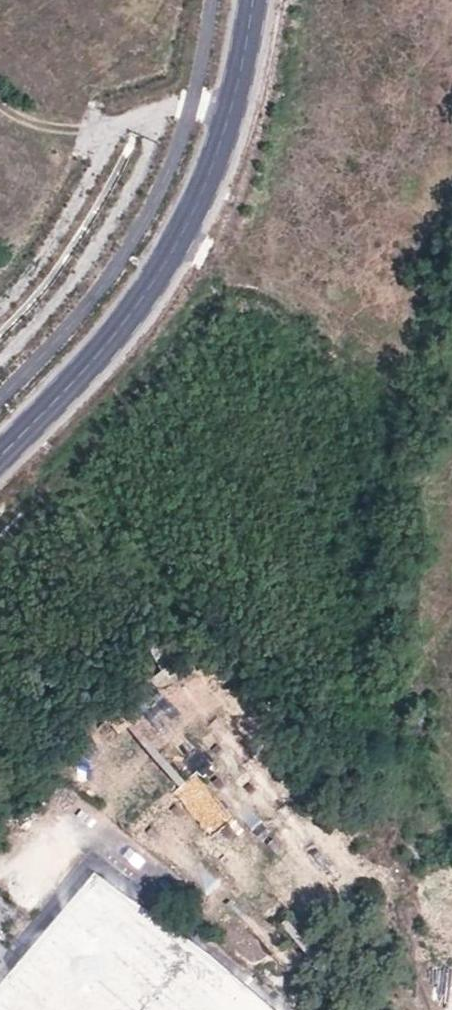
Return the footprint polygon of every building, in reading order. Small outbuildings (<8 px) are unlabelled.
[(160,740),(190,712),(170,691),(140,718),(160,740)] [(197,776),(173,796),(209,839),(233,819),(197,776)]
